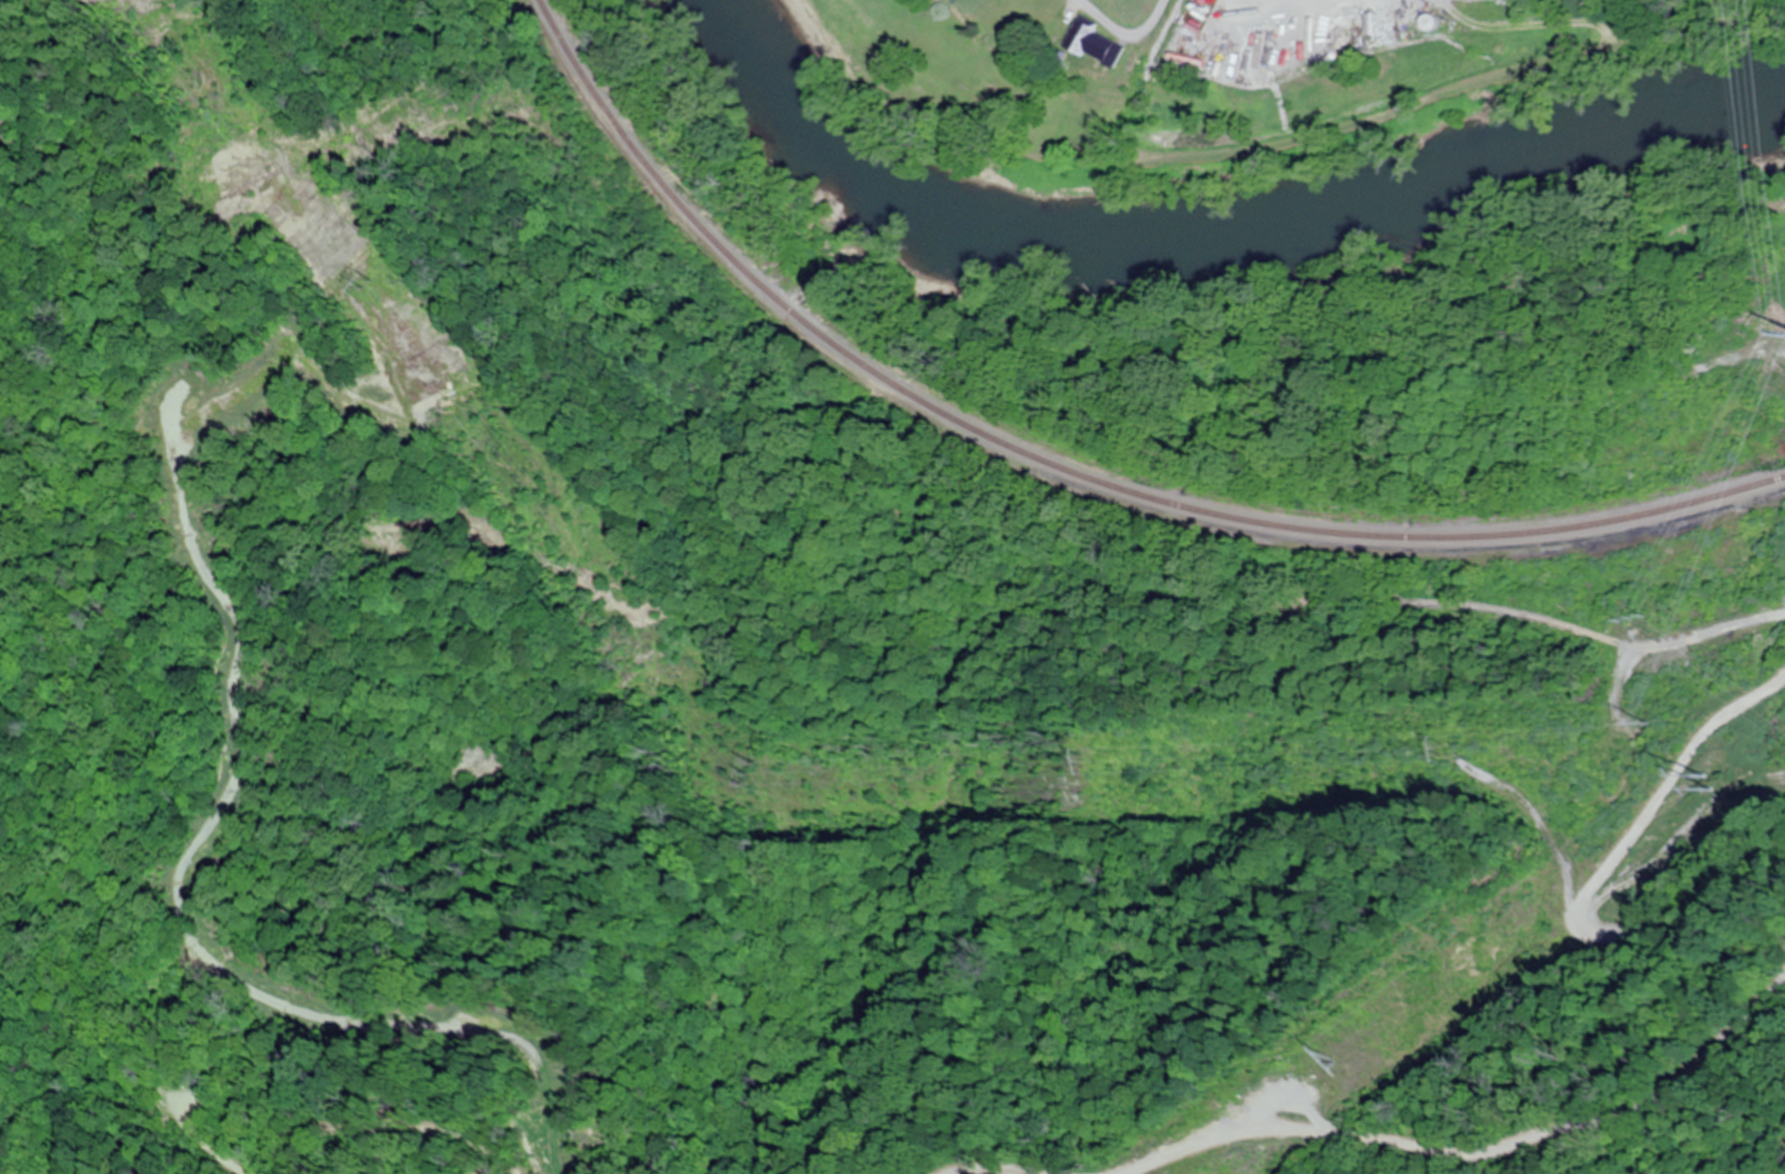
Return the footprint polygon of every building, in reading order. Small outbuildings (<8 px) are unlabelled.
[(1102,25),(1084,15),(1067,44),(1105,66),(1118,42),(1099,31),(1102,25)]
